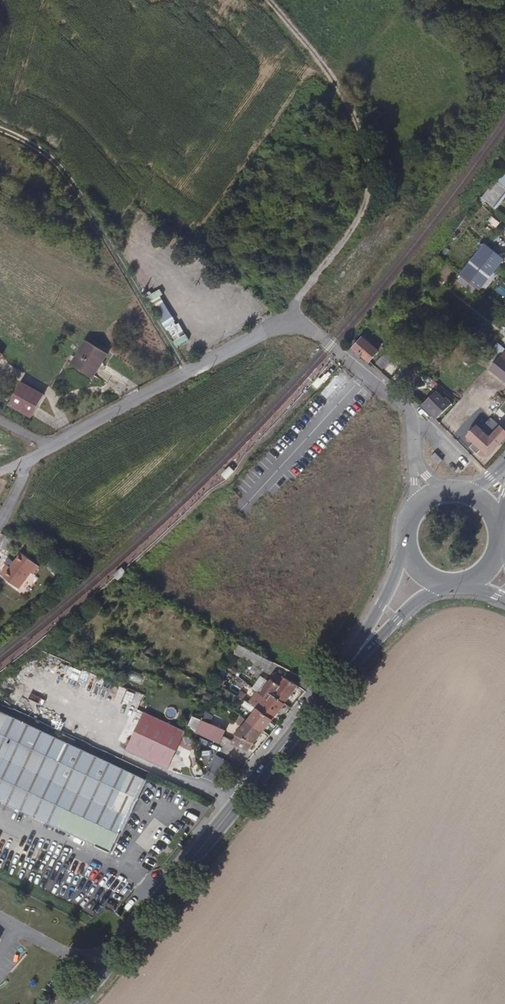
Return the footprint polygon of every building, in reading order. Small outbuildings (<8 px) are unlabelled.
[(504,193),(504,185),(497,178),(484,197),(496,206),(504,193)] [(480,290),(504,260),(485,244),(461,274),(480,290)] [(147,296),(177,346),(189,339),(180,322),(179,323),(159,290),(147,296)] [(369,362),(380,349),(362,334),(351,347),(369,362)] [(109,354),(89,341),(73,365),(93,378),(109,354)] [(499,346),(495,351),(504,358),(504,356),(504,352),(499,346)] [(499,359),(493,367),(504,378),(504,364),(499,359)] [(46,396),(23,383),(11,405),(33,418),(46,396)] [(435,407),(441,399),(433,392),(422,405),(427,410),(437,421),(443,414),(435,407)] [(452,404),(443,396),(441,399),(435,407),(443,414),(452,404)] [(504,440),(504,427),(503,430),(490,420),(479,434),(475,431),(468,441),(475,448),(471,453),(479,459),(482,454),(491,460),(504,440)] [(8,538),(8,536),(0,533),(0,545),(4,546),(8,538)] [(34,576),(41,568),(22,553),(14,563),(13,562),(2,576),(20,590),(33,575),(34,576)] [(273,666),(241,649),(238,657),(270,672),(273,666)] [(287,704),(299,688),(284,680),(282,682),(271,677),(261,692),(287,704)] [(259,691),(248,685),(246,689),(257,694),(259,691)] [(223,696),(221,693),(215,690),(212,696),(220,701),(223,696)] [(246,701),(249,694),(242,691),(239,697),(245,700),(246,701)] [(287,704),(261,692),(259,691),(257,694),(251,704),(252,704),(277,717),(287,704)] [(277,717),(252,704),(251,704),(249,708),(244,716),(266,730),(277,717)] [(168,768),(185,728),(146,713),(128,706),(113,744),(168,768)] [(229,731),(233,721),(224,718),(222,723),(209,717),(210,714),(210,712),(204,709),(200,718),(194,732),(214,740),(219,731),(226,734),(228,730),(229,731)] [(128,816),(145,779),(0,711),(0,756),(128,816)] [(252,748),(266,730),(244,716),(233,733),(230,739),(252,748)] [(0,756),(0,800),(111,852),(128,816),(0,756)] [(225,776),(233,780),(239,768),(214,756),(204,777),(221,785),(225,776)]
